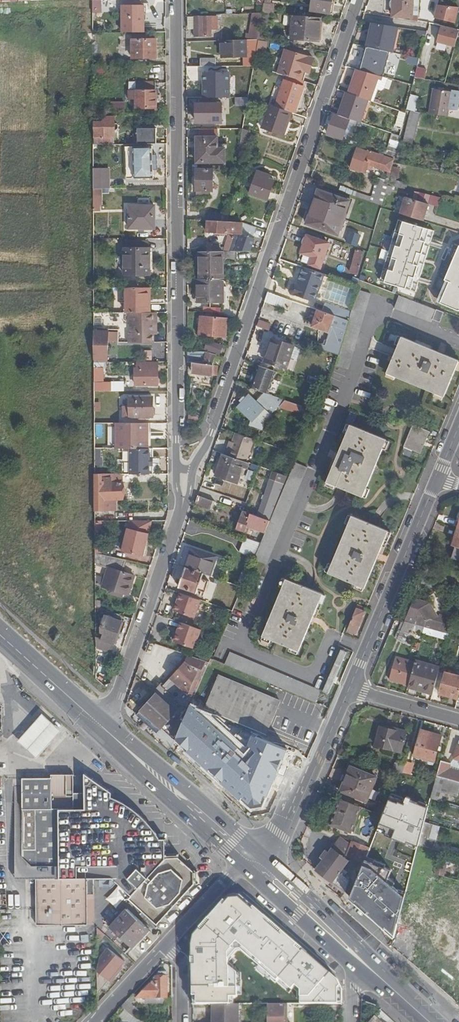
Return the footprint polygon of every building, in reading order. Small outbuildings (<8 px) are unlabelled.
[(108,13),(109,0),(94,0),(93,12),(108,13)] [(311,12),(330,15),(333,0),(313,0),(311,12)] [(392,23),(404,24),(404,18),(412,19),(413,0),(393,0),(392,23)] [(458,22),(458,7),(439,4),(437,20),(458,22)] [(144,8),(122,8),(123,32),(144,32),(144,8)] [(258,41),(262,42),(267,15),(262,14),(262,15),(258,41)] [(249,41),(258,41),(262,15),(257,15),(254,35),(250,34),(249,41)] [(211,17),(195,17),(195,33),(195,37),(211,37),(211,29),(217,29),(217,17),(211,17)] [(321,19),(293,17),(292,40),(319,42),(321,19)] [(368,48),(389,53),(391,53),(397,29),(373,25),(368,48)] [(440,29),(436,43),(455,47),(458,34),(458,33),(440,29)] [(156,41),(132,41),(132,59),(156,58),(156,41)] [(256,53),(258,41),(249,41),(246,42),(246,53),(256,53)] [(246,53),(246,42),(222,42),(222,57),(246,57),(246,53)] [(379,77),(383,77),(389,53),(368,48),(366,48),(360,71),(379,77)] [(285,52),(278,75),(286,77),(300,81),(303,72),(305,67),(311,69),(314,61),(285,52)] [(94,67),(95,76),(107,75),(106,66),(94,67)] [(214,99),(214,67),(201,67),(200,67),(200,76),(198,76),(198,82),(194,82),(194,92),(198,92),(198,99),(214,99)] [(368,101),(370,102),(376,86),(379,77),(360,71),(357,70),(348,94),(368,101)] [(231,76),(231,99),(242,99),(242,76),(231,76)] [(294,114),(306,83),(300,81),(286,77),(276,108),(292,113),(294,114)] [(379,77),(376,86),(384,89),(388,79),(383,77),(379,77)] [(138,93),(136,93),(130,93),(130,101),(136,101),(136,109),(157,109),(157,92),(155,92),(155,84),(138,84),(138,93)] [(447,118),(448,111),(457,112),(458,101),(458,92),(452,91),(451,93),(433,90),(429,115),(447,118)] [(340,116),(349,120),(360,124),(368,101),(348,94),(346,94),(338,116),(340,116)] [(415,102),(409,101),(406,111),(411,112),(412,112),(415,102)] [(243,117),(246,109),(236,104),(232,112),(243,117)] [(222,105),(197,105),(197,124),(222,123),(222,105)] [(276,108),(270,106),(262,130),(284,137),(292,113),(276,108)] [(412,112),(411,112),(403,143),(412,145),(420,113),(412,112)] [(397,126),(402,127),(405,114),(401,113),(397,126)] [(343,140),(349,120),(340,116),(339,119),(333,117),(327,135),(343,140)] [(93,145),(112,145),(112,138),(115,138),(115,119),(104,119),(104,123),(95,124),(95,138),(93,138),(93,145)] [(137,145),(139,145),(157,144),(157,129),(137,130),(137,145)] [(218,150),(218,130),(200,130),(200,139),(200,149),(197,149),(198,164),(225,164),(225,150),(218,150)] [(400,137),(393,135),(386,158),(393,161),(398,142),(400,137)] [(152,147),(133,147),(134,179),(153,179),(152,147)] [(383,157),(369,152),(368,154),(357,150),(350,170),(360,174),(364,165),(379,170),(383,157)] [(383,157),(379,170),(384,172),(384,173),(389,175),(393,161),(386,158),(383,157)] [(213,172),(195,172),(196,198),(213,198),(213,172)] [(264,178),(265,174),(258,172),(250,195),(268,201),(275,181),(270,180),(264,178)] [(94,190),(94,207),(102,207),(102,190),(94,190)] [(313,206),(306,225),(338,236),(349,203),(318,192),(315,200),(317,202),(316,207),(313,206)] [(401,215),(424,222),(429,206),(406,199),(401,215)] [(155,207),(129,207),(129,229),(155,229),(155,207)] [(380,211),(359,279),(458,318),(458,234),(380,211)] [(205,222),(207,222),(229,223),(230,216),(206,215),(205,222)] [(229,223),(207,222),(206,233),(242,235),(243,224),(229,223)] [(256,229),(243,224),(242,235),(254,239),(256,229)] [(368,240),(351,234),(347,243),(365,249),(368,240)] [(254,239),(242,235),(235,253),(251,253),(255,240),(254,239)] [(301,263),(309,265),(320,269),(329,245),(306,236),(300,255),(303,256),(301,263)] [(150,249),(149,249),(125,250),(124,250),(124,275),(150,276),(150,249)] [(364,254),(356,251),(350,273),(358,275),(364,254)] [(199,280),(223,280),(223,259),(235,259),(235,253),(199,253),(199,280)] [(315,304),(324,275),(303,268),(297,285),(295,284),(292,286),(289,292),(291,295),(315,304)] [(199,280),(197,280),(197,303),(223,303),(223,302),(223,289),(223,280),(199,280)] [(127,314),(150,314),(150,305),(147,305),(148,289),(127,289),(127,314)] [(288,310),(291,302),(268,294),(265,302),(288,310)] [(436,310),(399,296),(395,309),(432,323),(433,320),(436,310)] [(328,305),(325,313),(349,322),(351,313),(328,305)] [(436,310),(433,320),(440,322),(443,312),(436,310)] [(323,351),(339,356),(349,322),(325,313),(318,311),(312,328),(329,334),(323,351)] [(157,324),(157,314),(150,314),(127,314),(127,344),(154,343),(154,324),(157,324)] [(227,321),(201,318),(200,336),(226,338),(227,321)] [(108,330),(94,330),(94,363),(108,363),(108,330)] [(402,338),(387,374),(444,397),(458,362),(402,338)] [(286,369),(290,359),(294,348),(294,347),(273,340),(269,350),(271,351),(267,362),(286,369)] [(209,342),(206,350),(219,355),(223,347),(209,342)] [(294,348),(290,359),(297,361),(301,350),(294,348)] [(145,360),(153,360),(153,350),(145,350),(145,360)] [(200,353),(188,353),(188,364),(192,364),(192,374),(217,377),(219,367),(215,367),(216,356),(207,353),(200,353)] [(158,386),(158,363),(138,363),(138,370),(135,370),(135,386),(158,386)] [(266,394),(274,372),(261,367),(253,390),(264,393),(266,394)] [(94,370),(94,393),(111,392),(111,385),(103,385),(104,370),(94,370)] [(111,385),(111,392),(123,392),(123,383),(111,383),(111,385)] [(299,414),(302,407),(266,394),(264,393),(256,402),(250,396),(238,408),(251,420),(248,428),(262,432),(265,424),(263,423),(279,406),(299,414)] [(130,398),(130,408),(124,408),(124,417),(130,418),(152,418),(153,398),(130,398)] [(123,450),(130,450),(147,450),(147,424),(117,424),(117,450),(123,450)] [(386,441),(351,426),(327,482),(363,497),(386,441)] [(413,426),(404,447),(420,454),(429,433),(413,426)] [(246,463),(253,440),(236,434),(230,450),(227,449),(225,456),(246,463)] [(147,450),(130,450),(130,475),(150,474),(150,466),(150,457),(150,450),(147,450)] [(247,470),(249,464),(246,463),(225,456),(222,455),(215,476),(237,483),(243,468),(247,470)] [(271,521),(266,533),(262,544),(255,560),(267,565),(308,468),(295,463),(289,477),(286,485),(280,500),(271,521)] [(275,498),(280,500),(286,485),(289,477),(273,472),(260,509),(270,513),(275,498)] [(123,474),(95,475),(95,512),(112,512),(112,501),(123,501),(123,474)] [(211,511),(214,502),(198,497),(195,505),(211,511)] [(271,521),(243,512),(236,529),(244,532),(247,526),(266,533),(271,521)] [(388,532),(352,517),(328,573),(365,588),(388,532)] [(147,545),(152,522),(128,522),(121,552),(144,557),(146,549),(144,548),(145,544),(147,545)] [(190,556),(184,554),(180,566),(186,568),(178,587),(196,594),(198,590),(204,592),(208,583),(201,580),(204,573),(210,575),(217,557),(192,549),(190,556)] [(119,573),(123,560),(96,554),(96,565),(108,569),(102,588),(127,596),(134,578),(119,573)] [(432,591),(443,587),(438,579),(424,575),(420,586),(432,591)] [(323,595),(287,581),(263,637),(299,652),(323,595)] [(195,618),(201,601),(181,594),(175,611),(195,618)] [(415,625),(425,627),(433,630),(444,633),(449,617),(440,615),(439,618),(434,616),(435,613),(431,605),(419,612),(421,615),(417,618),(415,625)] [(365,612),(356,609),(347,630),(356,634),(365,612)] [(96,638),(96,648),(112,653),(122,622),(107,617),(102,633),(104,634),(102,640),(96,638)] [(415,625),(405,622),(397,639),(404,642),(409,630),(423,634),(425,627),(415,625)] [(196,651),(202,632),(182,625),(175,644),(196,651)] [(425,627),(423,634),(432,636),(433,630),(425,627)] [(230,654),(225,665),(315,704),(320,692),(230,654)] [(207,664),(189,657),(186,664),(145,708),(142,711),(174,741),(185,721),(189,712),(186,710),(207,664)] [(414,664),(415,663),(395,658),(389,680),(409,685),(414,664)] [(414,664),(409,685),(433,692),(440,668),(430,665),(429,668),(414,664)] [(445,673),(439,694),(458,699),(458,695),(458,677),(445,673)] [(218,677),(209,700),(271,726),(280,702),(218,677)] [(295,754),(303,757),(324,707),(316,703),(316,704),(295,754)] [(171,748),(174,741),(142,711),(136,717),(171,748)] [(42,715),(18,742),(36,758),(60,731),(42,715)] [(188,718),(179,738),(189,743),(199,723),(188,718)] [(380,725),(375,746),(400,753),(406,732),(380,725)] [(420,731),(413,757),(434,763),(441,736),(420,731)] [(260,782),(280,791),(294,756),(275,748),(260,782)] [(403,774),(411,776),(416,759),(408,757),(405,767),(403,774)] [(436,777),(458,783),(458,772),(450,769),(451,765),(440,762),(436,777)] [(395,764),(393,771),(400,773),(403,774),(405,767),(395,764)] [(376,778),(351,767),(341,791),(366,802),(376,778)] [(94,879),(97,879),(97,783),(85,774),(84,774),(84,793),(73,794),(73,775),(72,775),(71,775),(62,775),(50,775),(50,778),(21,779),(22,815),(22,850),(36,851),(36,860),(36,898),(87,896),(94,895),(94,879)] [(430,799),(455,806),(458,792),(458,783),(436,777),(435,783),(430,799)] [(97,879),(147,825),(139,817),(131,810),(121,804),(112,800),(111,793),(97,783),(97,879)] [(360,872),(349,895),(356,898),(355,901),(386,913),(401,877),(383,870),(390,852),(385,850),(396,822),(399,823),(411,794),(394,787),(386,807),(383,816),(370,848),(364,862),(360,872)] [(360,807),(339,800),(334,813),(329,824),(350,833),(360,807)] [(377,804),(373,813),(383,816),(386,807),(377,804)] [(22,850),(22,815),(15,815),(15,861),(36,860),(36,851),(22,850)] [(420,837),(429,839),(433,825),(424,822),(420,837)] [(438,840),(441,825),(433,824),(431,839),(438,840)] [(152,832),(147,825),(97,879),(113,879),(125,890),(161,851),(161,845),(165,845),(165,839),(157,839),(152,832)] [(418,846),(434,850),(436,841),(429,839),(420,837),(418,846)] [(324,860),(317,870),(344,892),(348,881),(339,873),(348,862),(346,859),(347,858),(343,854),(348,844),(344,841),(342,844),(338,841),(329,853),(327,851),(322,858),(324,860)] [(370,848),(352,842),(347,856),(360,861),(356,870),(360,872),(364,862),(370,848)] [(414,870),(427,874),(433,850),(420,847),(414,870)] [(161,851),(125,890),(133,897),(132,902),(154,922),(159,922),(194,884),(194,873),(179,858),(165,858),(165,854),(161,854),(161,851)] [(408,936),(418,939),(426,906),(420,904),(426,880),(416,878),(412,891),(406,889),(396,925),(410,929),(408,936)] [(228,920),(237,928),(247,916),(244,913),(255,901),(238,886),(235,886),(209,914),(222,926),(228,920)] [(117,907),(128,895),(119,887),(108,899),(117,907)] [(87,925),(87,896),(36,898),(36,925),(87,925)] [(149,930),(127,910),(110,928),(132,948),(149,930)] [(431,935),(457,959),(458,957),(458,935),(444,921),(431,935)] [(244,962),(261,943),(243,928),(229,944),(237,951),(234,954),(244,962)] [(214,937),(206,937),(206,946),(214,946),(214,937)] [(123,962),(108,949),(108,948),(99,957),(99,991),(123,962)] [(233,975),(241,965),(231,956),(223,966),(233,975)] [(210,998),(210,1006),(213,1006),(239,1006),(236,998),(224,998),(224,984),(220,984),(220,976),(218,976),(218,970),(202,969),(202,984),(203,984),(204,989),(202,989),(202,998),(210,998)] [(152,983),(138,999),(150,999),(150,1004),(163,1003),(163,999),(167,999),(167,973),(160,973),(156,978),(156,983),(152,983)] [(139,1013),(127,1002),(122,1008),(134,1019),(139,1013)] [(287,1005),(274,1005),(272,1005),(268,1005),(268,1021),(287,1021),(287,1005)] [(213,1006),(213,1021),(239,1021),(239,1006),(213,1006)] [(364,1021),(388,1021),(375,1010),(363,1021),(364,1021)]
